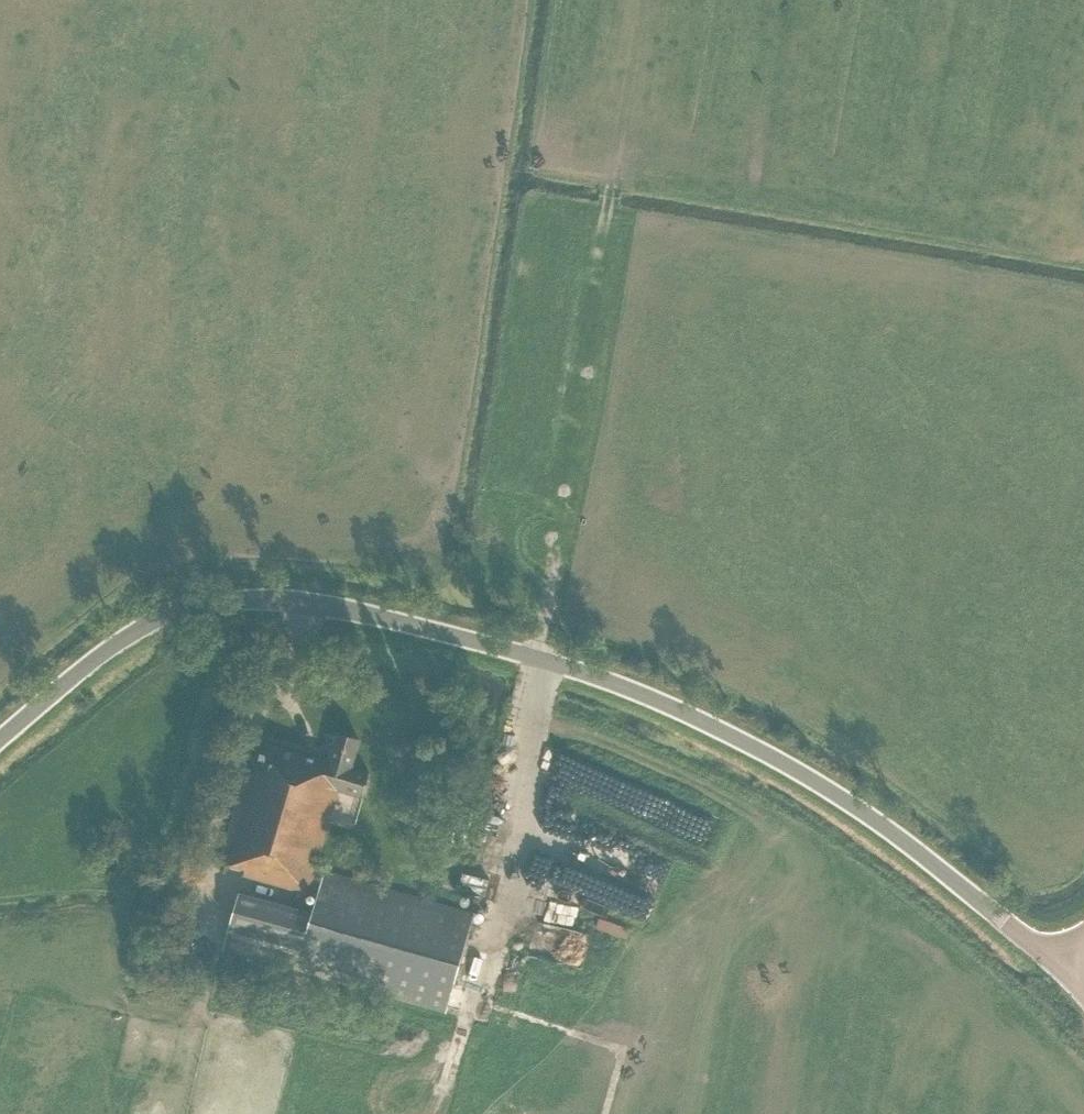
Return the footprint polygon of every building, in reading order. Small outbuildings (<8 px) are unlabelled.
[(403,733),(398,750),(415,755),(420,738),(403,733)] [(309,892),(317,894),(296,969),(446,1012),(474,914),(324,871),(321,881),(313,878),(338,791),(362,798),(369,773),(351,768),(359,741),(336,734),(328,761),(260,742),(252,770),(246,768),(220,863),(244,870),(243,875),(308,893),(309,892)] [(234,939),(271,949),(283,907),(246,896),(234,939)]
